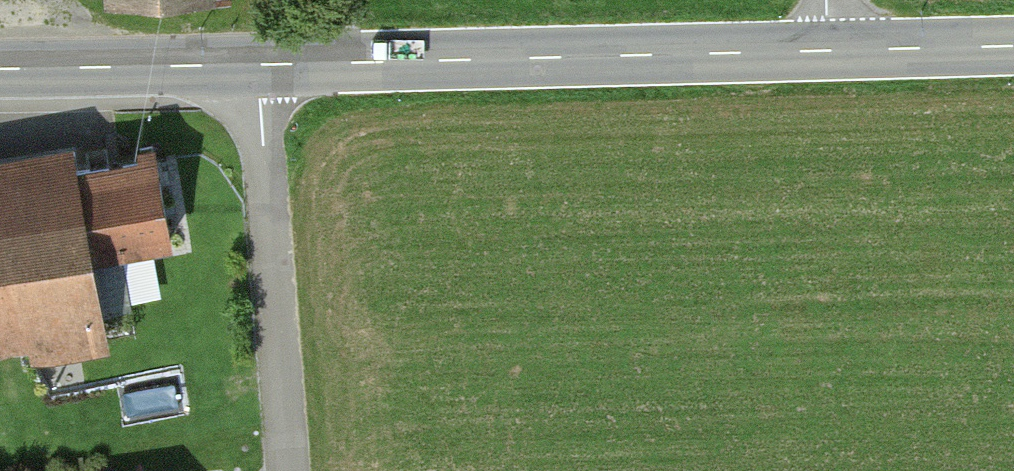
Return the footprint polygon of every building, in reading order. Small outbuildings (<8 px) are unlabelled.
[(150,156),(0,177),(0,350),(97,336),(86,257),(162,246),(150,156)]
